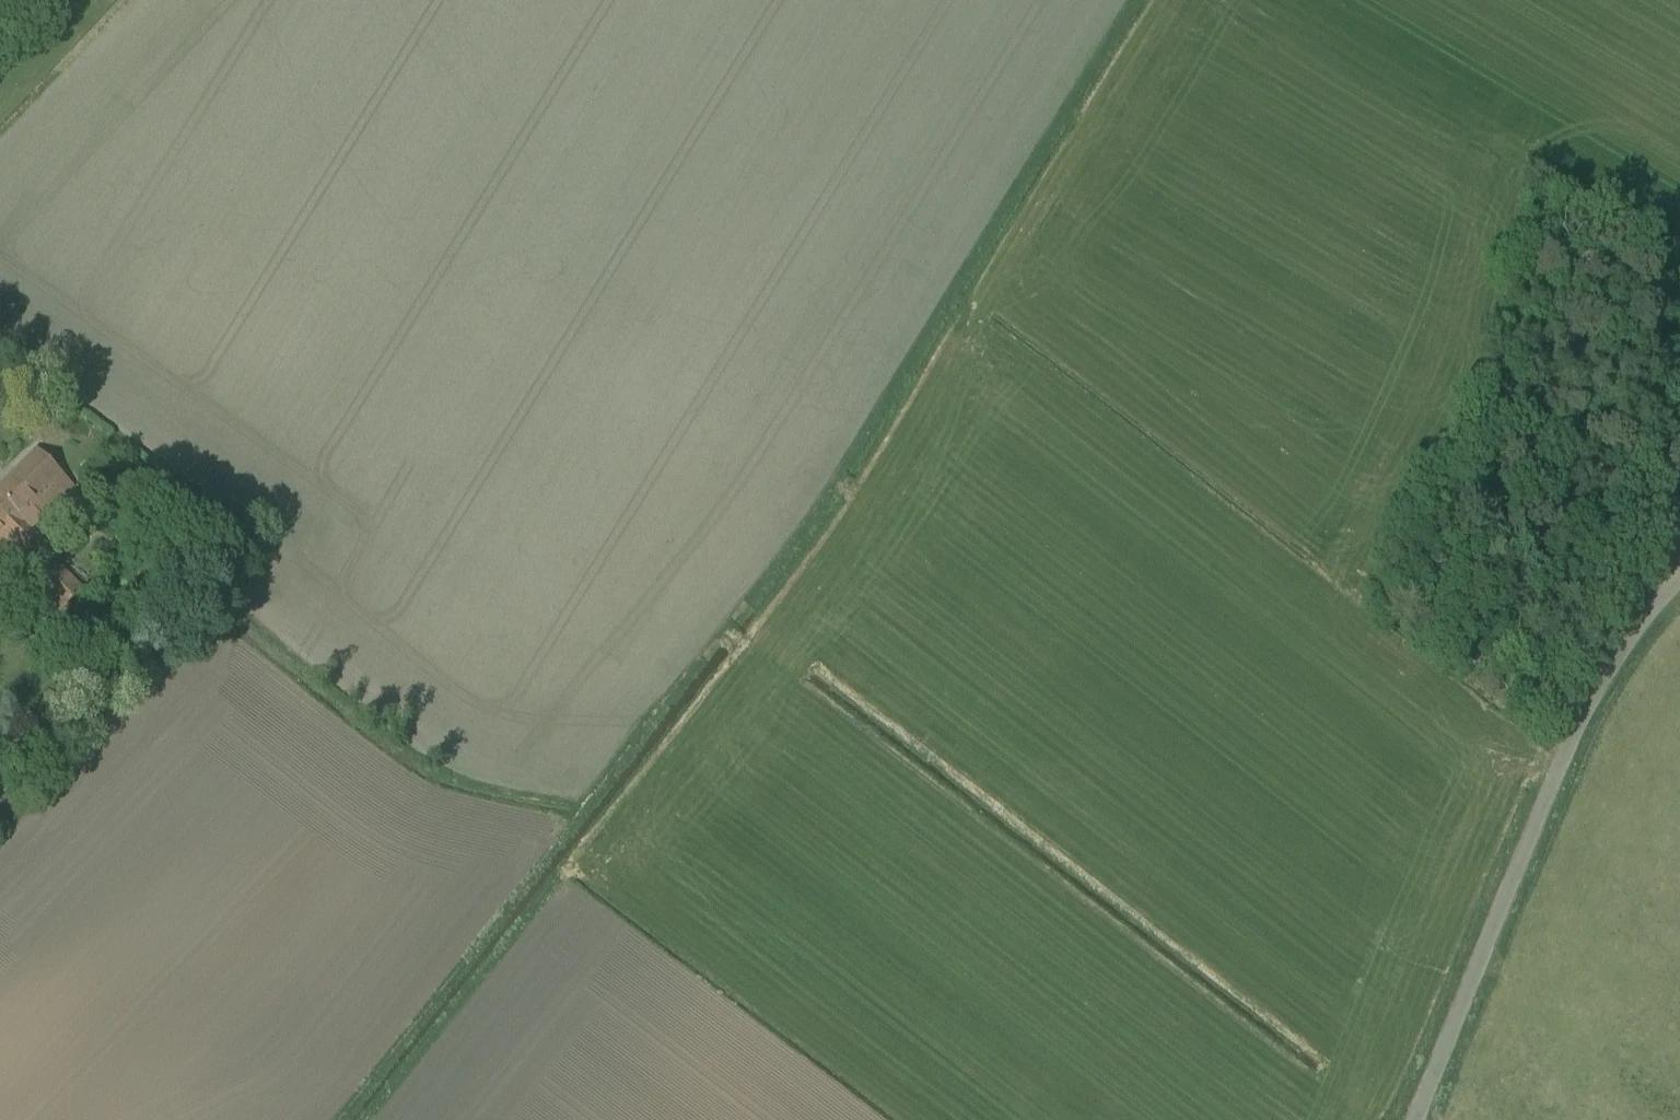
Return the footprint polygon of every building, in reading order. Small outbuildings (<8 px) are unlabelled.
[(0,488),(0,496),(33,528),(74,485),(37,450),(0,488)] [(0,496),(0,562),(16,546),(30,558),(44,543),(31,530),(33,528),(0,496)] [(78,611),(88,601),(80,594),(84,590),(59,565),(39,584),(56,601),(43,614),(56,627),(74,609),(78,611)]
